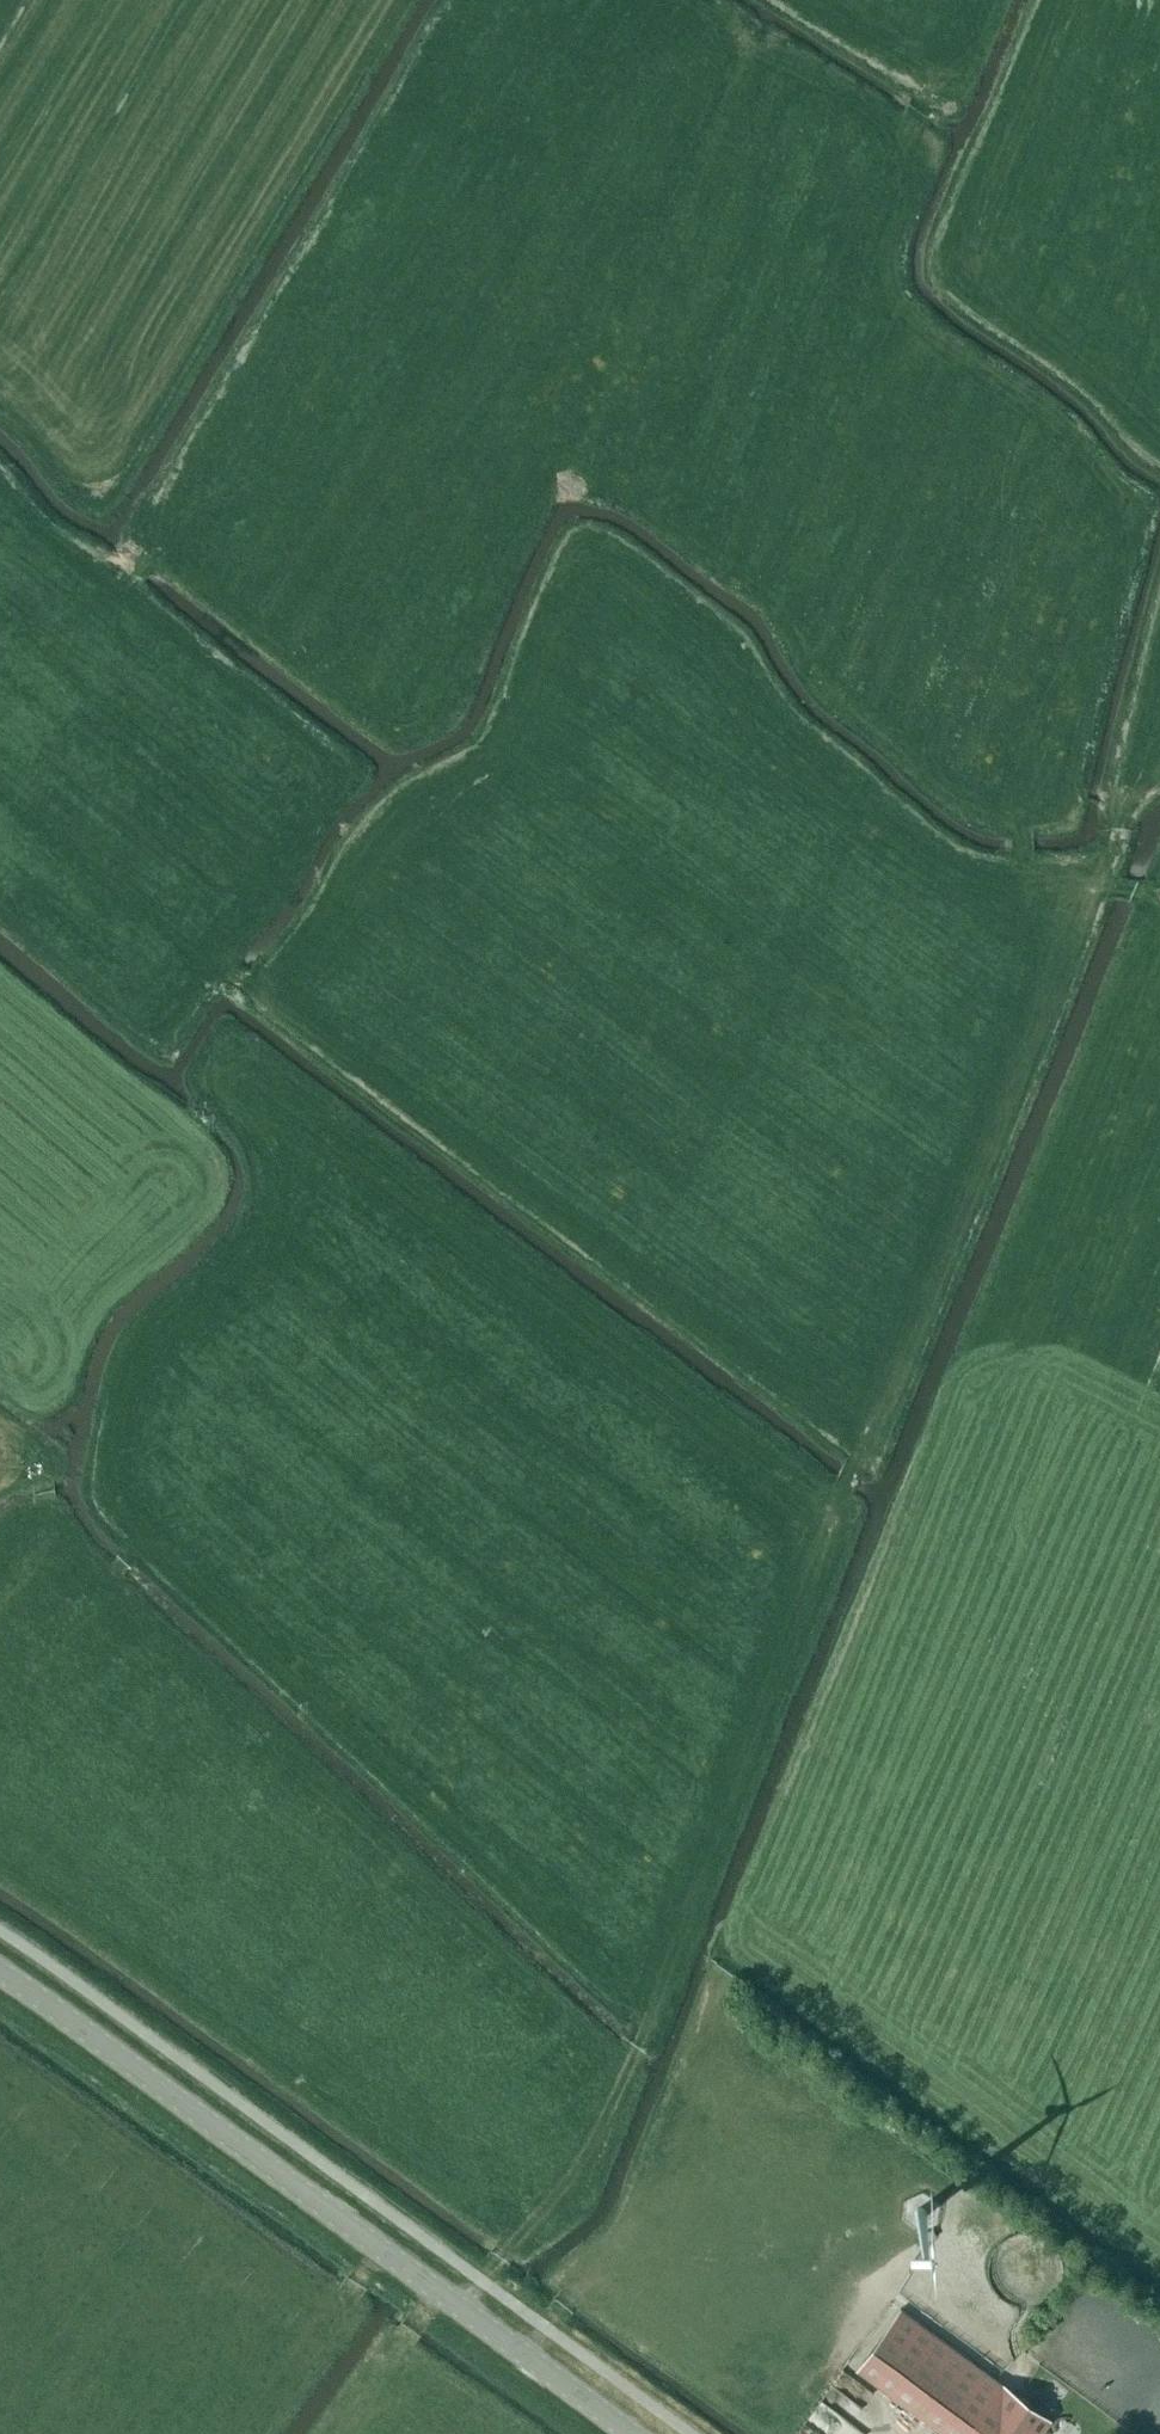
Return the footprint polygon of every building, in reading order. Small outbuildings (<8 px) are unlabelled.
[(1037,2245),(1029,2244),(1020,2246),(1012,2250),(1006,2256),(1001,2263),(998,2271),(998,2280),(1001,2289),(1005,2296),(1011,2302),(1019,2306),(1028,2308),(1036,2308),(1045,2305),(1052,2300),(1057,2293),(1061,2285),(1062,2277),(1061,2268),(1058,2260),(1053,2253),(1046,2248),(1037,2245)] [(1039,2398),(1034,2406),(900,2308),(857,2367),(945,2432),(943,2433),(1039,2433),(1051,2418),(1046,2415),(1051,2407),(1039,2398)]
